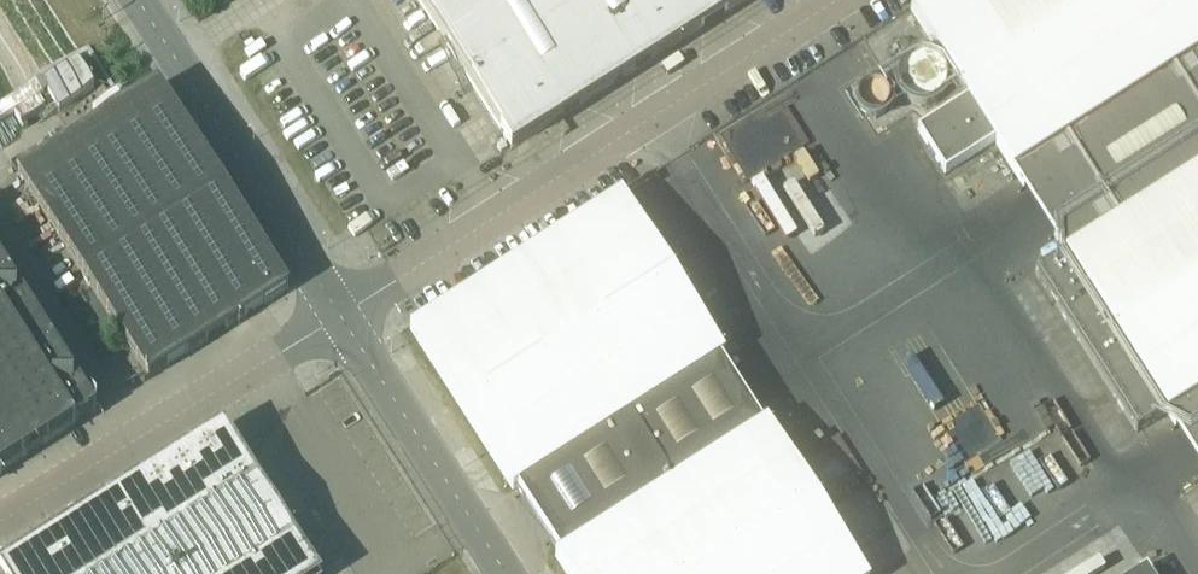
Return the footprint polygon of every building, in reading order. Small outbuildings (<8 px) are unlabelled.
[(510,148),(742,0),(416,0),(510,148)] [(909,10),(966,99),(916,131),(943,174),(993,142),(1063,253),(1033,272),(1135,432),(1165,413),(1197,465),(1197,0),(924,0),(909,10)] [(60,110),(94,87),(77,63),(44,86),(60,110)] [(287,289),(157,85),(17,175),(146,378),(287,289)] [(620,194),(408,329),(511,490),(516,488),(558,554),(553,557),(565,573),(864,573),(766,421),(762,424),(719,357),(724,355),(620,194)] [(74,424),(73,423),(94,410),(0,262),(0,472),(74,424)] [(247,464),(222,425),(0,566),(0,573),(317,573),(247,464)]
